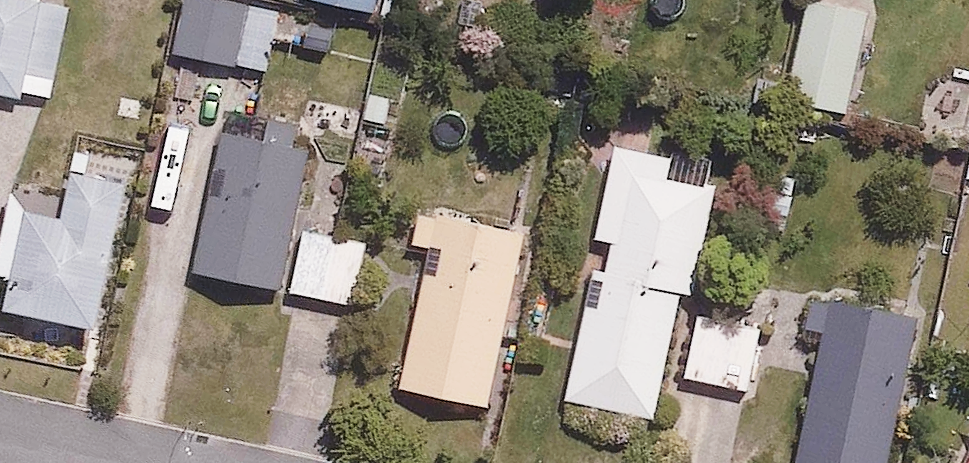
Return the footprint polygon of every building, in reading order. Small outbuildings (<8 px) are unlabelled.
[(56,96),(73,0),(0,0),(0,86),(56,96)] [(275,0),(185,0),(177,51),(269,65),(279,1),(275,0)] [(830,0),(814,0),(783,95),(840,114),(873,14),(830,0)] [(191,270),(352,299),(364,230),(300,219),(314,142),(216,124),(191,270)] [(699,290),(718,182),(669,173),(673,149),(614,138),(568,398),(661,414),(683,287),(699,290)] [(98,323),(127,173),(71,162),(68,179),(33,173),(8,306),(98,323)] [(527,225),(420,204),(403,291),(424,295),(407,383),(494,399),(527,225)] [(831,293),(800,462),(887,462),(915,309),(831,293)] [(767,321),(696,314),(689,380),(760,387),(767,321)]
